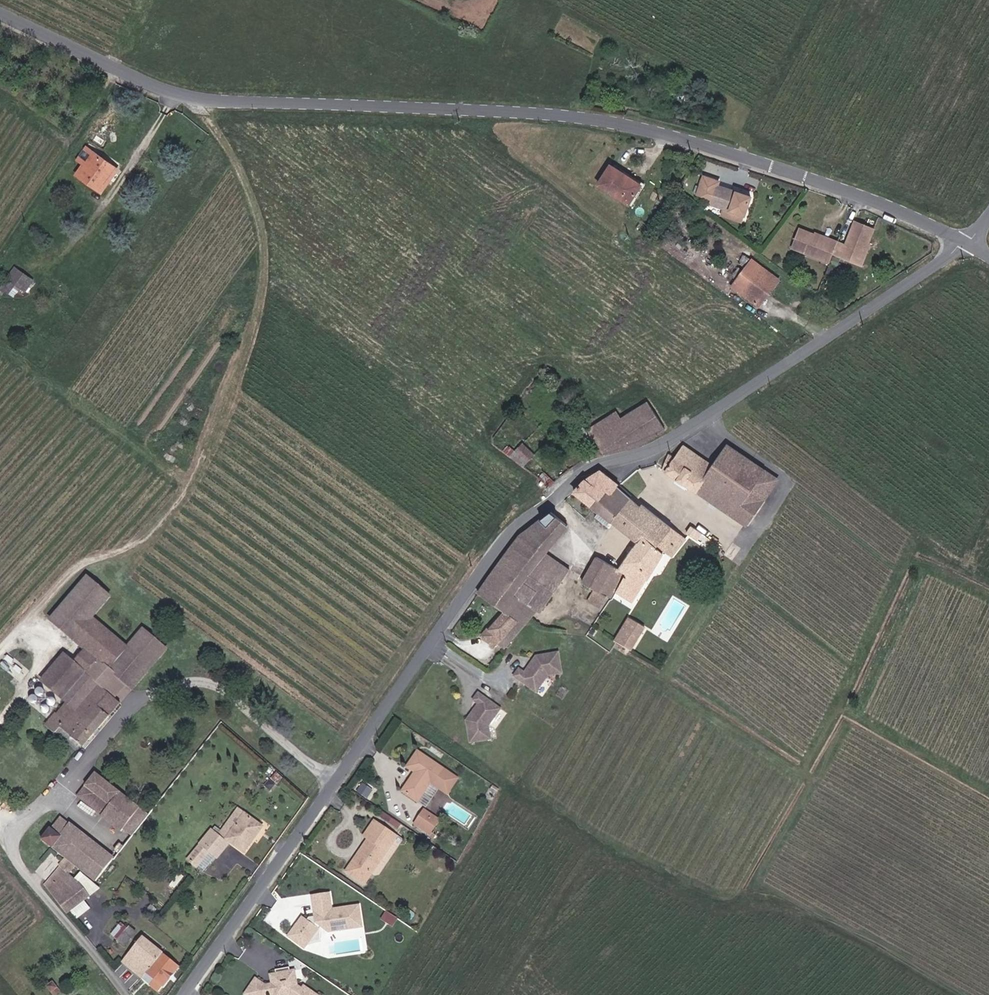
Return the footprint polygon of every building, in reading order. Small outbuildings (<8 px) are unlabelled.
[(103,197),(117,176),(103,166),(105,162),(89,151),(80,165),(85,169),(78,179),(103,197)] [(117,176),(120,172),(105,162),(103,166),(117,176)] [(631,215),(645,196),(614,176),(600,194),(631,215)] [(741,232),(751,203),(714,190),(715,186),(704,182),(698,199),(711,204),(709,209),(725,215),(722,225),(741,232)] [(835,254),(855,262),(861,246),(867,249),(873,232),(846,222),(837,245),(828,242),(827,246),(814,241),(815,236),(797,230),(789,252),(817,263),(820,255),(831,259),(833,260),(835,254)] [(833,261),(858,270),(867,249),(861,246),(855,262),(835,254),(833,260),(833,261)] [(817,263),(828,267),(831,259),(820,255),(817,263)] [(766,305),(780,289),(751,268),(735,287),(745,295),(739,301),(753,311),(761,300),(766,305)] [(15,294),(21,298),(32,282),(14,270),(6,282),(18,290),(15,294)] [(729,294),(739,301),(745,295),(735,287),(729,294)] [(753,311),(758,315),(766,305),(761,300),(753,311)] [(603,453),(639,444),(664,427),(644,399),(620,416),(613,410),(586,428),(603,453)] [(525,467),(531,460),(517,450),(512,456),(525,467)] [(764,514),(779,494),(729,457),(715,477),(685,456),(674,468),(670,466),(662,477),(743,538),(764,514)] [(601,505),(604,507),(614,493),(615,492),(598,478),(585,486),(572,499),(592,515),(601,505)] [(609,529),(610,530),(629,506),(614,493),(604,507),(601,505),(592,515),(597,519),(594,523),(606,533),(609,529)] [(670,567),(681,549),(629,506),(610,530),(637,553),(619,578),(624,582),(629,584),(625,590),(623,589),(615,603),(632,614),(664,563),(670,567)] [(537,622),(569,581),(546,562),(567,534),(549,518),(519,543),(491,581),(478,600),(501,619),(487,639),(482,636),(476,644),(491,655),(494,652),(500,656),(532,619),(537,622)] [(696,553),(701,546),(688,536),(683,543),(696,553)] [(605,607),(609,609),(624,582),(619,578),(597,566),(581,593),(592,600),(586,610),(598,618),(605,607)] [(615,643),(630,653),(649,622),(644,630),(628,621),(615,643)] [(133,691),(153,667),(130,647),(127,650),(95,623),(76,645),(85,653),(97,662),(85,678),(73,668),(65,662),(45,688),(68,707),(74,712),(98,685),(108,694),(119,680),(133,691)] [(73,668),(85,678),(97,662),(85,653),(73,668)] [(542,693),(556,690),(550,669),(533,672),(530,675),(531,677),(527,682),(524,683),(520,688),(515,684),(510,690),(530,708),(542,693)] [(99,732),(122,705),(108,694),(98,685),(74,712),(68,707),(63,712),(60,710),(45,726),(56,735),(60,730),(71,739),(67,745),(74,750),(76,750),(80,746),(84,750),(99,732)] [(488,748),(491,735),(505,722),(486,702),(479,707),(484,713),(479,717),(479,719),(475,723),(472,723),(469,726),(467,743),(488,748)] [(60,730),(56,735),(67,745),(71,739),(60,730)] [(455,791),(462,781),(422,753),(411,768),(419,773),(406,793),(421,803),(436,783),(438,779),(455,791)] [(516,784),(522,777),(516,772),(510,779),(516,784)] [(80,795),(98,811),(115,791),(96,775),(80,795)] [(453,795),(455,791),(438,779),(436,783),(453,795)] [(98,811),(104,815),(120,796),(115,791),(98,811)] [(253,828),(260,817),(244,806),(223,834),(217,829),(194,862),(202,867),(213,852),(217,848),(223,853),(232,841),(230,839),(232,836),(246,846),(257,831),(253,828)] [(439,828),(431,823),(436,817),(428,812),(418,827),(438,840),(440,837),(435,834),(439,828)] [(140,813),(122,834),(130,840),(148,819),(140,813)] [(253,828),(257,831),(264,820),(260,817),(253,828)] [(439,828),(443,822),(436,817),(431,823),(439,828)] [(385,860),(401,838),(373,818),(362,833),(372,840),(376,843),(373,847),(364,850),(348,872),(366,886),(374,876),(372,870),(378,861),(385,860)] [(119,861),(73,826),(62,836),(61,835),(50,845),(59,855),(60,855),(71,867),(63,874),(64,875),(46,892),(59,908),(69,918),(99,893),(87,878),(78,886),(71,879),(80,869),(100,886),(119,861)] [(364,850),(373,847),(376,843),(372,840),(364,850)] [(372,870),(374,876),(385,860),(378,861),(372,870)] [(301,916),(287,935),(302,946),(316,927),(311,924),(314,920),(327,930),(337,927),(341,919),(357,915),(353,900),(326,907),(322,891),(306,895),(310,912),(311,915),(307,917),(305,919),(301,916)] [(341,919),(337,927),(358,921),(357,915),(341,919)] [(392,929),(396,923),(385,916),(381,922),(392,929)] [(107,929),(114,935),(123,924),(115,918),(107,929)] [(135,928),(128,923),(116,937),(123,943),(135,928)] [(178,964),(162,951),(162,950),(141,934),(121,959),(158,989),(178,964)] [(310,993),(308,994),(305,991),(302,976),(297,976),(297,974),(284,976),(284,977),(284,979),(282,979),(279,980),(279,984),(280,990),(276,990),(275,990),(265,983),(264,984),(256,994),(312,994),(310,993)] [(50,988),(55,994),(61,991),(55,984),(50,988)]
